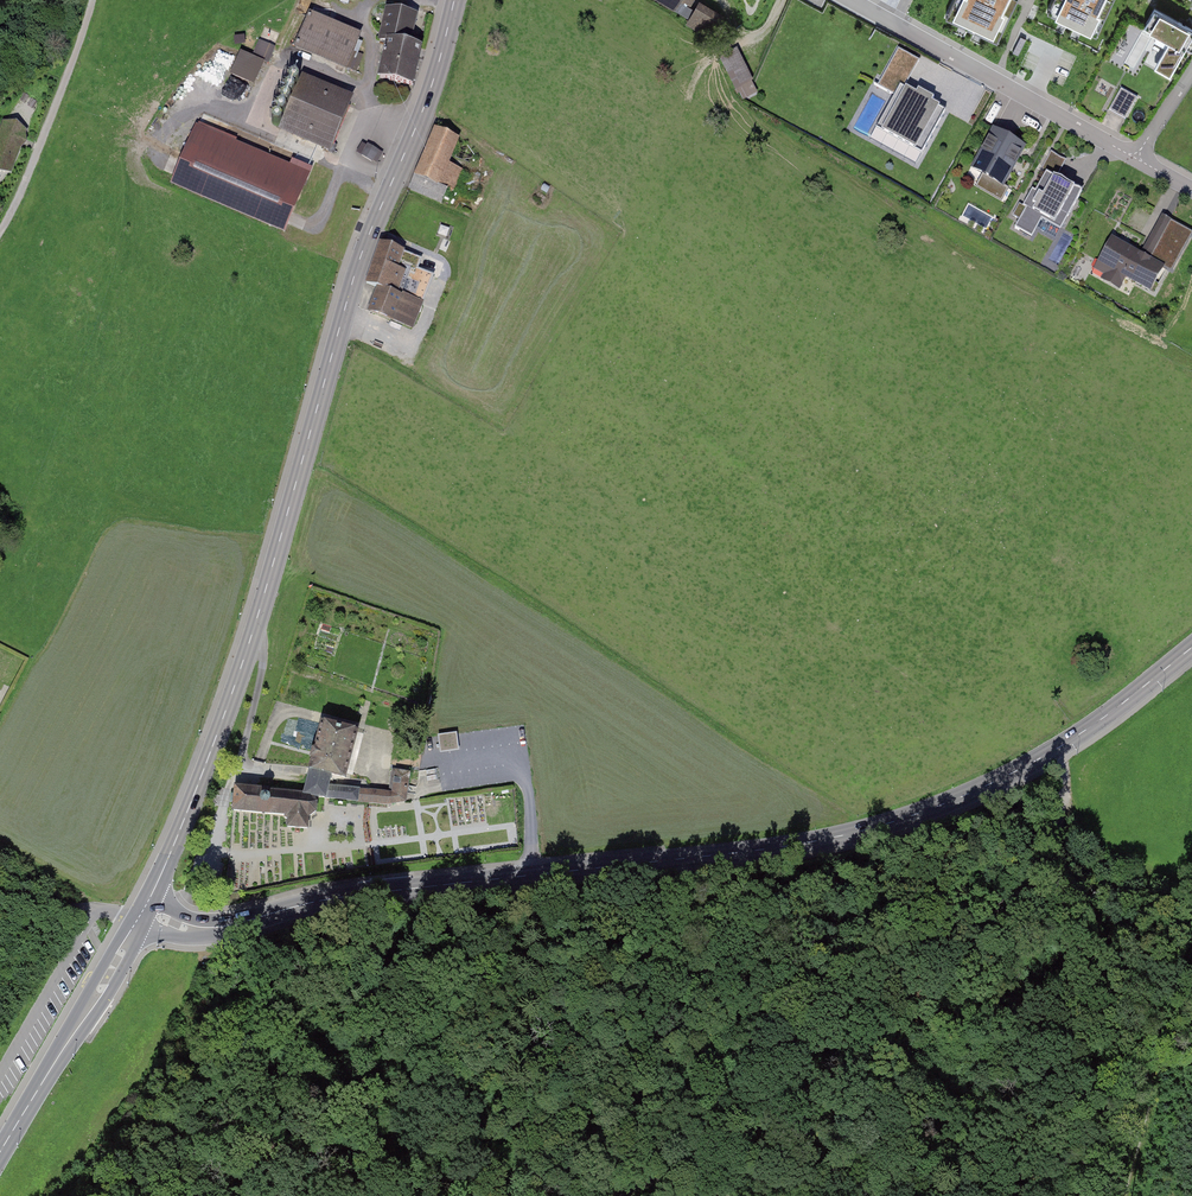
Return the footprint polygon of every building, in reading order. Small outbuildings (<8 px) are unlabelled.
[(676,11),(682,0),(657,0),(676,11)] [(946,14),(992,36),(1006,7),(1009,0),(953,0),(946,14)] [(1047,13),(1093,35),(1110,0),(1053,0),(1047,13)] [(698,4),(688,22),(713,37),(724,18),(698,4)] [(1155,8),(1144,27),(1169,41),(1154,67),(1170,76),(1191,37),(1191,29),(1155,8)] [(383,38),(411,44),(416,16),(389,11),(383,38)] [(351,70),(366,33),(316,12),(301,49),(351,70)] [(261,37),(254,53),(241,47),(232,69),(262,82),(278,44),(261,37)] [(412,88),(420,45),(391,40),(383,83),(412,88)] [(722,57),(742,99),(760,91),(740,48),(722,57)] [(894,95),(870,139),(915,164),(945,110),(932,103),(934,99),(918,90),(916,93),(901,85),(916,59),(898,49),(877,86),(894,95)] [(329,152),(353,98),(304,77),(280,131),(329,152)] [(1138,100),(1121,90),(1109,112),(1126,122),(1138,100)] [(28,128),(5,119),(0,130),(0,170),(10,174),(28,128)] [(315,174),(198,125),(173,185),(289,234),(315,174)] [(1027,144),(993,126),(970,168),(1004,186),(1027,144)] [(460,144),(437,134),(417,179),(453,194),(463,172),(450,166),(460,144)] [(361,157),(372,164),(379,153),(367,147),(361,157)] [(1067,159),(1051,150),(1043,164),(1059,173),(1067,159)] [(1083,187),(1046,167),(1014,226),(1029,234),(1040,215),(1061,227),(1083,187)] [(1111,233),(1092,267),(1104,273),(1101,279),(1119,289),(1125,277),(1149,291),(1165,263),(1173,267),(1191,234),(1191,230),(1162,213),(1141,250),(1111,233)] [(1072,237),(1063,232),(1049,259),(1058,264),(1072,237)] [(405,250),(381,240),(364,280),(378,286),(398,294),(399,291),(407,271),(398,268),(405,250)] [(398,294),(378,286),(369,308),(413,326),(423,300),(403,291),(402,293),(399,291),(398,294)] [(322,719),(309,768),(332,774),(347,778),(359,729),(322,719)] [(332,774),(309,768),(303,792),(314,796),(358,801),(360,787),(329,784),(332,774)] [(391,790),(360,787),(358,801),(387,804),(406,801),(411,772),(395,769),(391,790)] [(269,787),(234,784),(232,810),(288,814),(287,827),(307,828),(308,817),(317,810),(318,800),(314,796),(303,792),(269,789),(269,787)]
